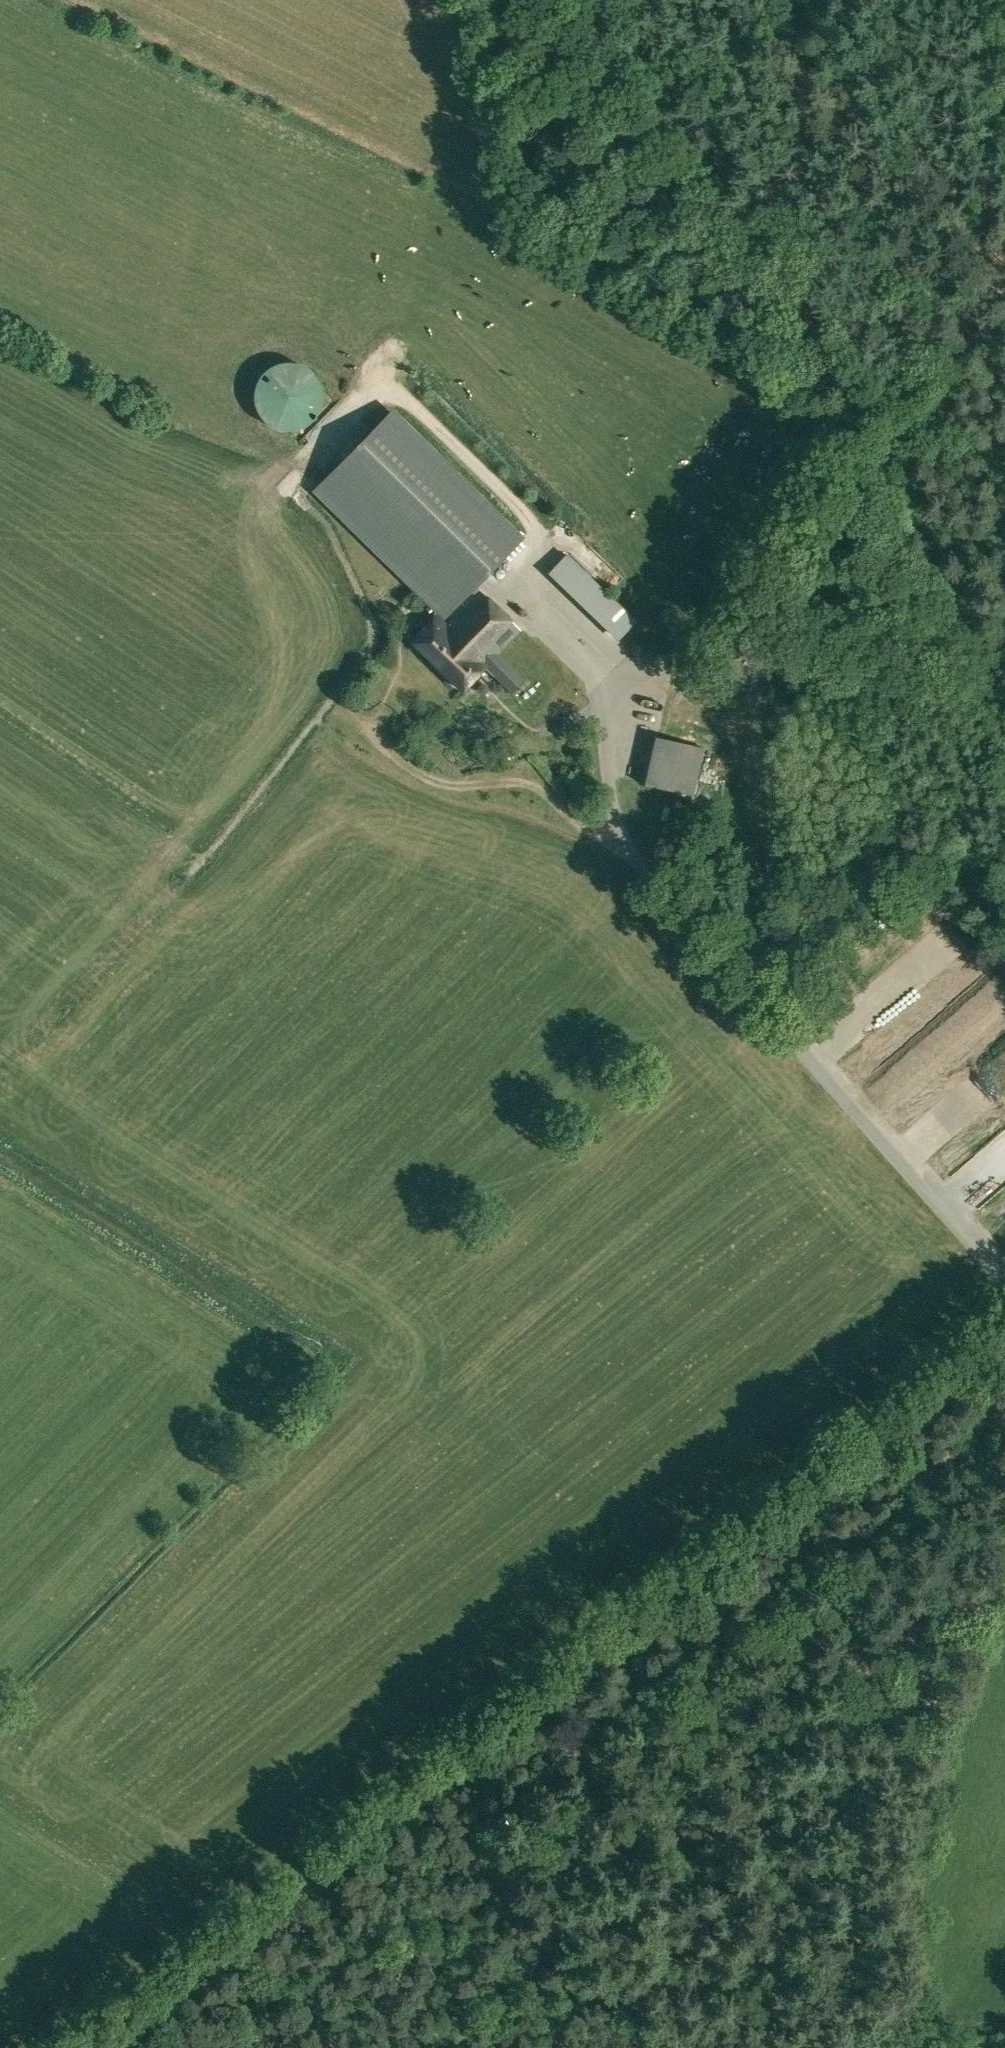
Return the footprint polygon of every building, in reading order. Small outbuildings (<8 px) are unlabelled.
[(619,130),(611,135),(621,152),(629,148),(619,130)] [(254,390),(253,393),(253,396),(253,399),(254,402),(254,405),(255,408),(256,411),(258,413),(259,416),(261,418),(263,421),(266,423),(268,424),(270,426),(273,427),(276,429),(279,430),(282,430),(285,431),(288,431),(291,431),(294,430),(297,430),(300,429),(302,428),(305,426),(308,425),(310,423),(312,421),(314,419),(316,416),(318,414),(319,411),(320,408),(321,405),(322,402),(322,399),(322,396),(322,393),(322,390),(321,387),(321,385),(319,382),(318,379),(316,376),(315,374),(313,372),(310,370),(308,368),(305,366),(303,365),(300,364),(297,363),(294,362),(291,362),(288,361),(285,362),(282,362),(279,363),(276,364),(273,365),(271,366),(268,368),(266,370),(263,372),(261,374),(259,376),(258,379),(256,381),(255,384),(254,387),(254,390)] [(412,638),(442,668),(499,610),(474,585),(502,559),(523,535),(393,408),(371,431),(315,489),(448,620),(445,623),(435,614),(412,638)] [(889,414),(892,420),(899,416),(896,410),(889,414)] [(636,619),(608,593),(568,554),(550,572),(618,638),(636,619)] [(640,782),(695,795),(706,748),(650,735),(640,782)]
